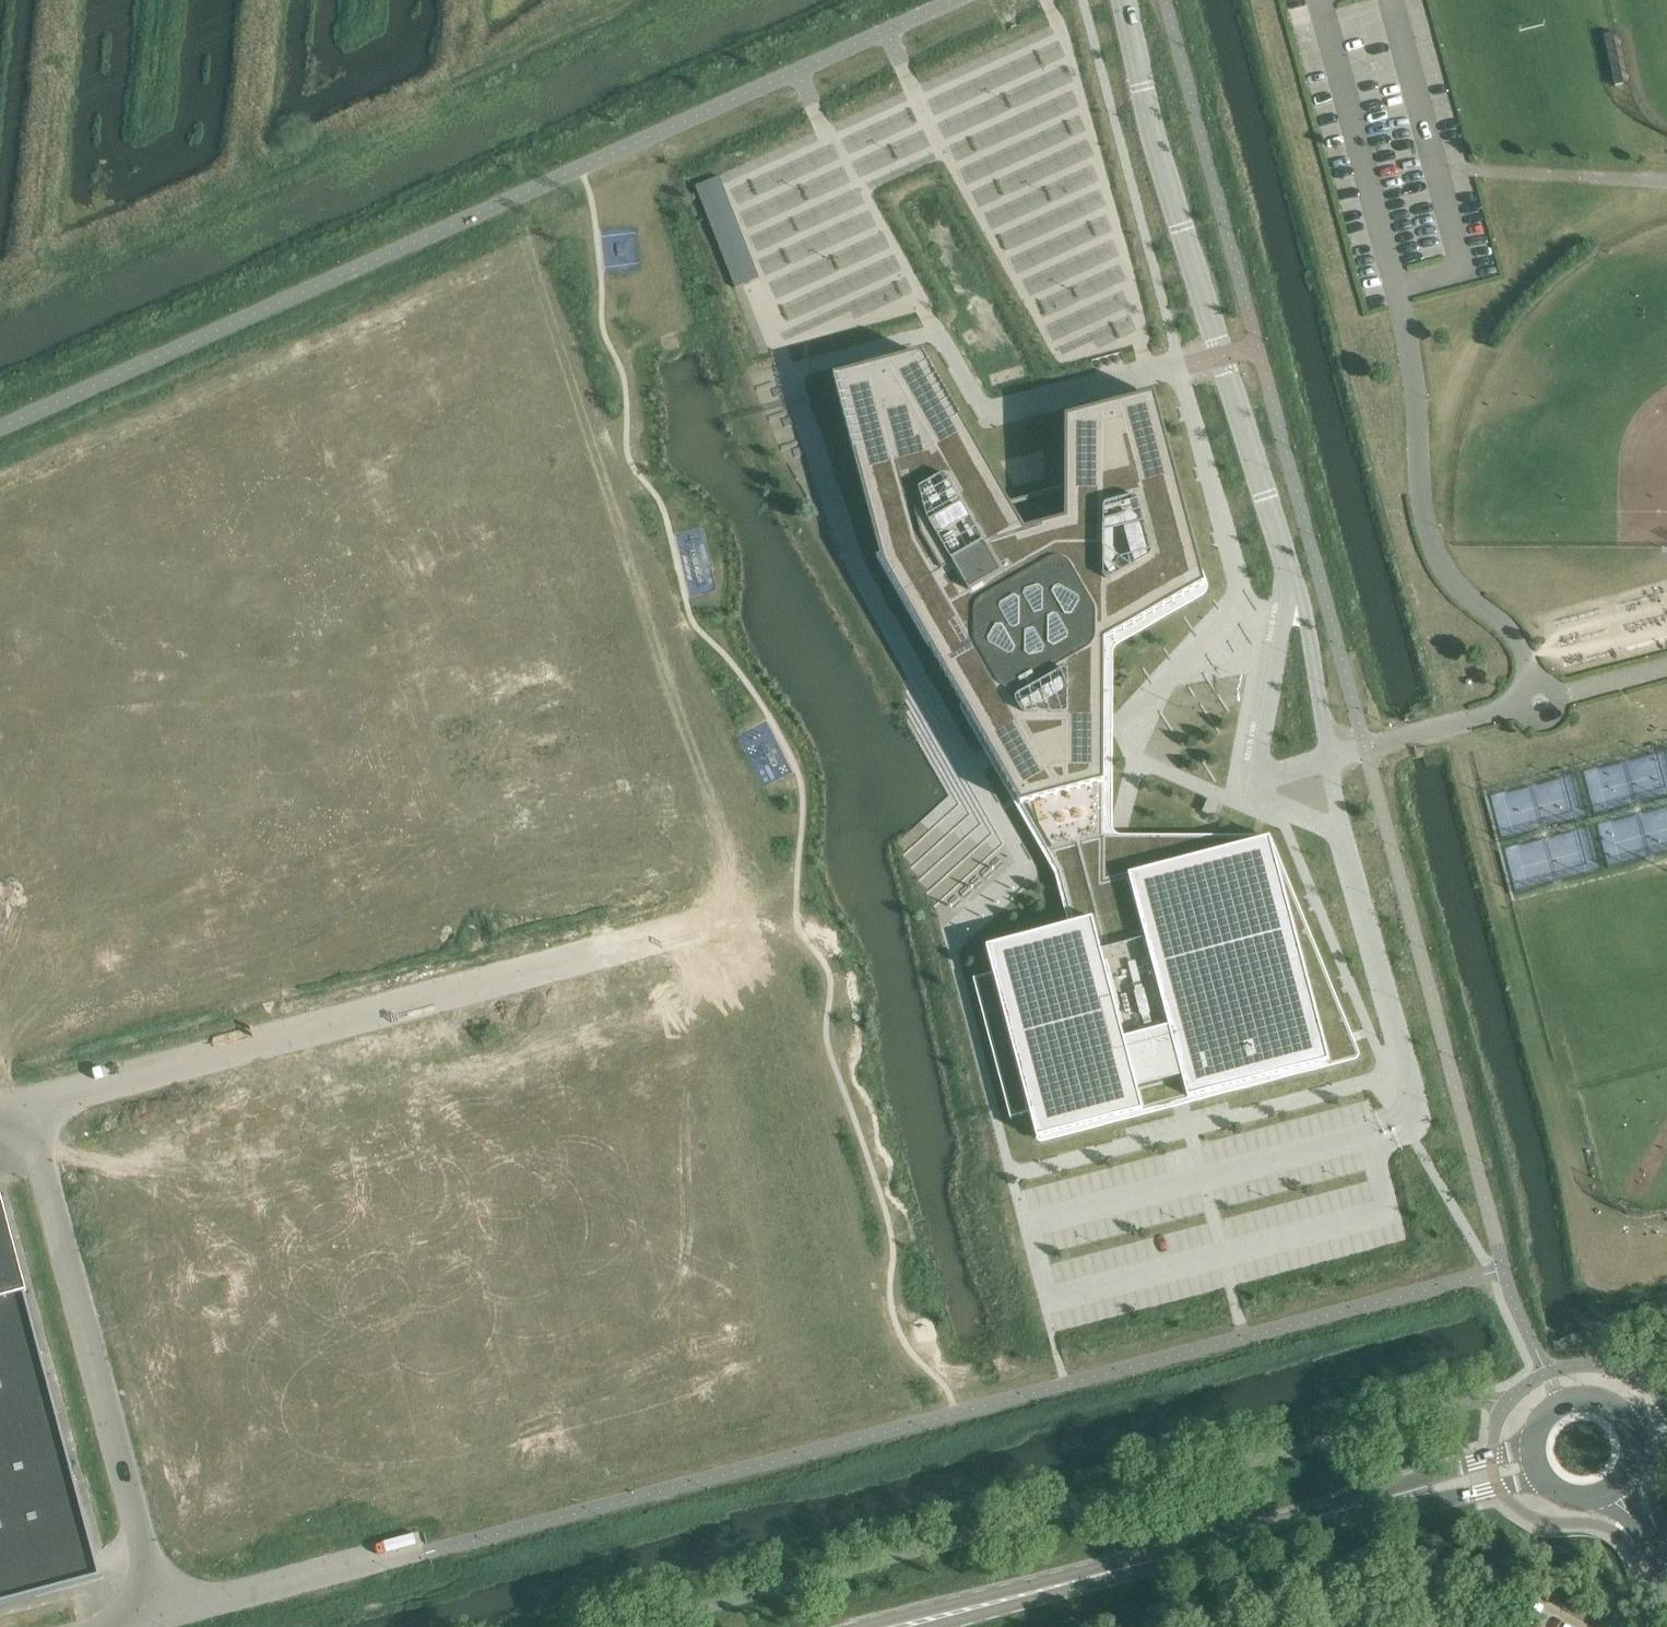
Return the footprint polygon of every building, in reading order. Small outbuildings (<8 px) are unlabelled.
[(1615,86),(1624,84),(1613,33),(1604,35),(1615,86)] [(865,370),(833,378),(880,555),(966,702),(962,705),(963,706),(964,706),(1027,816),(1059,873),(1073,924),(1068,926),(985,947),(992,974),(973,979),(1010,1118),(1029,1113),(1036,1139),(1178,1102),(1347,1057),(1339,1026),(1346,1024),(1308,929),(1294,933),(1269,839),(1240,846),(1237,838),(1107,837),(1104,645),(1104,644),(1104,643),(1105,643),(1105,642),(1106,642),(1204,586),(1199,567),(1198,563),(1199,563),(1154,395),(1065,419),(1065,487),(1007,502),(923,354),(891,363),(865,370)] [(102,1579),(0,1196),(0,1606),(102,1579)]
